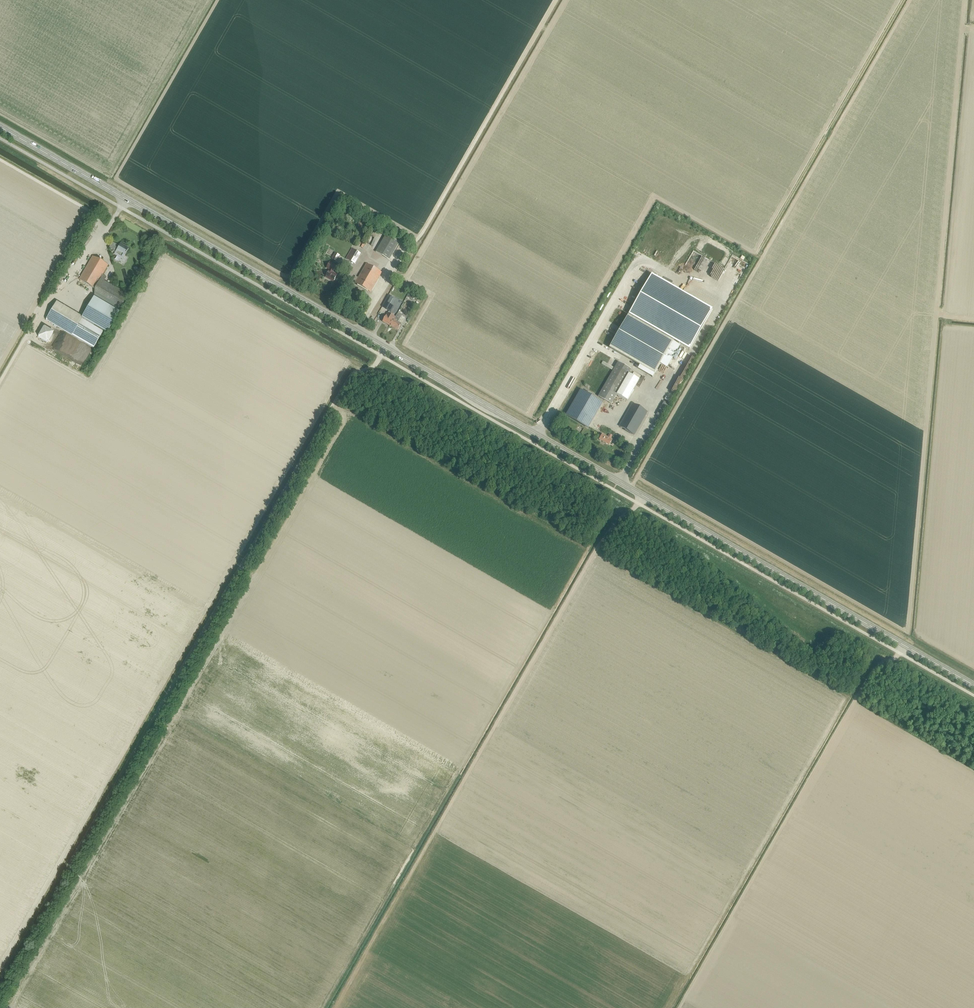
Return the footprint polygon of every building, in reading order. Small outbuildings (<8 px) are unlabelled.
[(379,234),(374,231),(370,237),(374,240),(379,234)] [(386,234),(376,252),(389,259),(399,242),(386,234)] [(119,246),(117,244),(112,242),(109,248),(113,250),(112,251),(115,253),(114,254),(122,259),(125,255),(128,249),(120,244),(119,246)] [(352,248),(346,259),(354,264),(360,253),(352,248)] [(331,258),(336,261),(340,255),(334,252),(331,258)] [(95,288),(102,275),(108,265),(92,256),(79,280),(95,288)] [(737,266),(742,268),(746,261),(741,259),(737,266)] [(333,281),(337,275),(332,272),(336,266),(329,262),(326,268),(329,269),(325,277),(333,281)] [(366,263),(358,277),(355,276),(353,280),(356,281),(355,283),(370,291),(382,272),(366,263)] [(689,350),(712,310),(651,274),(628,314),(689,350)] [(119,312),(128,294),(104,281),(106,277),(102,275),(95,288),(93,296),(92,296),(80,317),(105,331),(107,333),(119,312)] [(421,297),(413,293),(409,291),(407,296),(419,303),(421,297)] [(80,317),(59,305),(56,303),(45,321),(94,350),(105,331),(80,317)] [(388,303),(385,309),(390,312),(394,306),(388,303)] [(395,317),(387,312),(386,315),(382,321),(390,325),(395,317)] [(397,330),(401,324),(398,322),(401,316),(397,314),(395,317),(390,325),(397,330)] [(680,347),(672,343),(673,342),(629,316),(611,347),(655,373),(665,356),(672,360),(680,347)] [(45,329),(39,339),(49,344),(55,334),(45,329)] [(686,358),(688,351),(683,349),(680,356),(686,358)] [(611,404),(616,394),(627,401),(639,380),(639,379),(641,376),(643,373),(637,370),(638,368),(632,365),(630,369),(629,368),(625,365),(625,366),(618,362),(598,396),(611,404)] [(664,379),(666,380),(672,372),(670,370),(664,379)] [(566,415),(587,427),(602,403),(591,397),(592,395),(587,392),(586,393),(581,390),(566,415)] [(661,418),(669,404),(664,401),(656,414),(661,418)] [(634,435),(647,412),(632,403),(619,426),(634,435)] [(602,434),(599,439),(608,445),(612,440),(610,439),(612,435),(609,434),(607,437),(602,434)]
